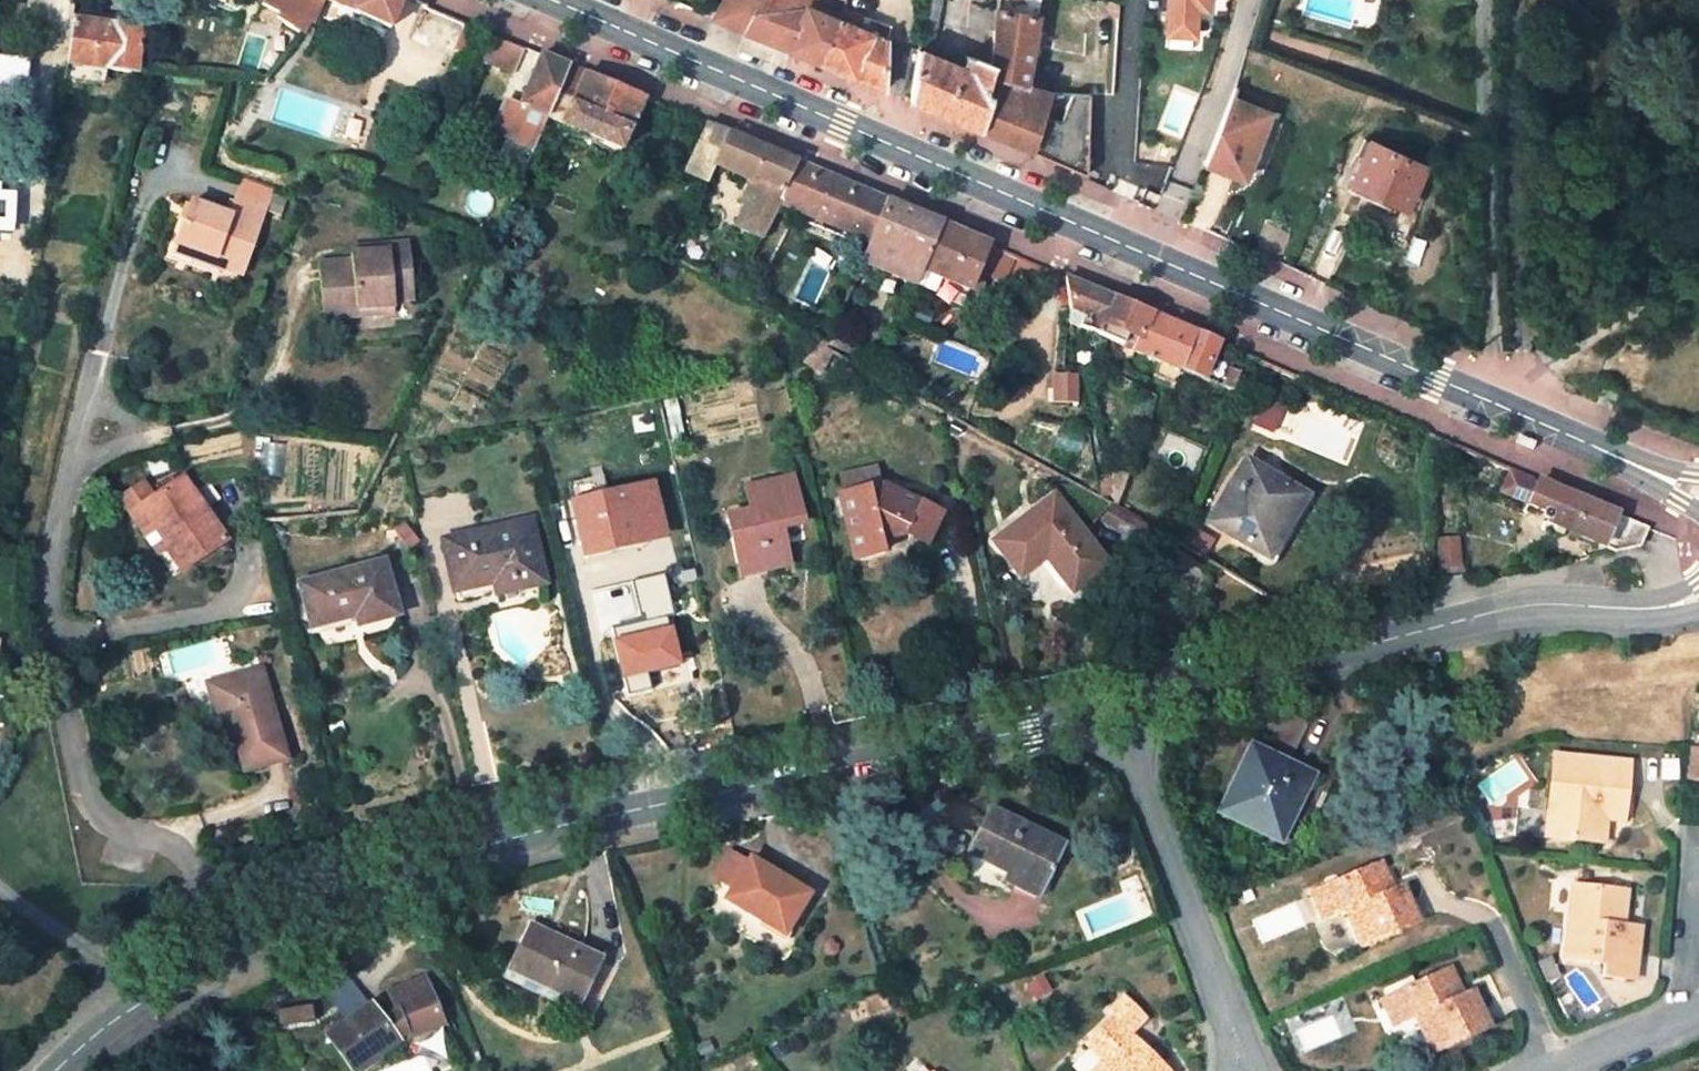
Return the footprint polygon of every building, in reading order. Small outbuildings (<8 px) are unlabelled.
[(262,8),(282,17),(289,0),(265,0),(262,8)] [(390,28),(402,0),(324,0),(390,28)] [(714,18),(744,31),(747,26),(789,43),(786,49),(819,63),(838,19),(817,11),(822,0),(724,0),(714,18)] [(946,0),(929,0),(917,76),(936,77),(938,56),(946,0)] [(1040,18),(1043,0),(1000,0),(1000,12),(1040,18)] [(1167,32),(1204,36),(1207,6),(1214,7),(1214,0),(1171,0),(1167,32)] [(1000,12),(971,5),(970,25),(998,30),(1000,12)] [(262,8),(254,24),(292,50),(304,34),(281,21),(282,17),(262,8)] [(859,28),(863,18),(843,10),(840,20),(859,28)] [(998,30),(996,68),(997,70),(990,95),(996,98),(985,133),(1031,153),(1048,94),(1028,87),(1008,81),(1012,66),(1030,70),(1040,18),(1000,12),(998,30)] [(139,29),(139,23),(74,15),(73,20),(139,29)] [(819,63),(886,92),(887,40),(859,28),(840,20),(838,19),(819,63)] [(137,74),(143,29),(139,29),(73,20),(67,65),(106,69),(137,74)] [(744,31),(786,49),(789,43),(747,26),(744,31)] [(511,42),(505,59),(517,64),(524,47),(511,42)] [(524,108),(499,172),(522,182),(548,119),(570,67),(541,55),(520,106),(524,108)] [(952,63),(938,56),(936,77),(917,76),(914,103),(931,110),(952,63)] [(970,71),(975,60),(967,57),(963,68),(970,71)] [(963,68),(952,63),(931,110),(985,133),(996,98),(990,95),(997,70),(996,68),(975,60),(970,71),(963,68)] [(65,80),(105,85),(106,69),(67,65),(65,80)] [(1028,87),(1030,70),(1012,66),(1008,81),(1028,87)] [(548,119),(622,151),(640,109),(661,118),(665,107),(570,67),(548,119)] [(1207,165),(1242,178),(1270,113),(1235,99),(1228,115),(1207,165)] [(708,125),(686,174),(706,182),(714,165),(728,133),(708,125)] [(735,226),(760,238),(771,217),(780,198),(798,163),(728,133),(714,165),(753,183),(745,203),(735,226)] [(1405,208),(1423,168),(1371,144),(1352,184),(1382,198),(1405,208)] [(798,163),(780,198),(871,237),(887,201),(798,163)] [(1382,198),(1352,184),(1350,189),(1380,202),(1382,198)] [(294,202),(285,198),(280,213),(288,216),(294,202)] [(871,237),(861,262),(917,286),(923,271),(943,225),(887,201),(871,237)] [(243,274),(266,211),(238,202),(234,217),(192,203),(176,244),(216,258),(214,263),(243,274)] [(923,271),(970,291),(989,244),(943,225),(923,271)] [(213,267),(214,263),(216,258),(176,244),(174,253),(213,267)] [(389,253),(352,255),(352,261),(321,263),(326,320),(357,318),(356,311),(393,307),(393,301),(413,299),(409,244),(389,246),(389,253)] [(389,246),(351,248),(352,255),(389,253),(389,246)] [(917,286),(963,305),(970,291),(923,271),(917,286)] [(1071,309),(1083,314),(1078,326),(1099,335),(1114,298),(1065,277),(1071,309)] [(1151,314),(1114,298),(1099,335),(1125,346),(1129,335),(1141,339),(1151,314)] [(356,311),(357,318),(393,314),(393,307),(356,311)] [(1141,339),(1135,351),(1163,363),(1169,365),(1182,371),(1197,334),(1151,314),(1141,339)] [(1204,380),(1219,343),(1197,334),(1182,371),(1204,380)] [(804,362),(816,368),(827,347),(825,347),(826,344),(816,339),(804,362)] [(827,347),(816,368),(822,371),(833,351),(827,347)] [(1163,363),(1158,376),(1164,379),(1169,365),(1163,363)] [(1182,371),(1169,365),(1164,379),(1177,384),(1182,371)] [(1241,375),(1229,370),(1222,387),(1234,391),(1241,375)] [(1615,399),(1619,390),(1605,384),(1601,394),(1615,399)] [(1491,460),(1495,452),(1476,443),(1472,451),(1491,460)] [(1307,496),(1247,461),(1211,522),(1270,558),(1307,496)] [(928,550),(944,516),(898,493),(896,498),(883,491),(882,486),(879,486),(876,469),(843,476),(847,495),(840,495),(855,560),(884,555),(882,539),(906,535),(907,564),(923,565),(928,550)] [(158,472),(135,488),(145,503),(168,487),(158,472)] [(793,476),(746,487),(752,511),(729,516),(742,575),(790,565),(782,529),(803,524),(793,476)] [(228,541),(184,477),(168,487),(145,503),(138,507),(149,524),(157,520),(173,543),(165,547),(181,572),(228,541)] [(1114,495),(1111,478),(1097,480),(1100,496),(1101,497),(1114,495)] [(1547,522),(1604,546),(1617,514),(1538,480),(1529,503),(1552,513),(1547,522)] [(653,483),(573,502),(585,552),(664,535),(653,483)] [(1055,497),(996,541),(1022,576),(1048,557),(1074,590),(1108,566),(1055,497)] [(1106,518),(1138,537),(1146,524),(1115,505),(1106,518)] [(157,520),(149,524),(165,547),(173,543),(157,520)] [(532,523),(444,542),(455,592),(495,583),(515,578),(517,589),(546,583),(532,523)] [(1441,564),(1461,563),(1460,535),(1440,536),(1441,564)] [(385,561),(298,584),(311,629),(356,617),(359,627),(400,616),(385,561)] [(495,583),(498,593),(517,589),(515,578),(495,583)] [(262,669),(208,684),(218,726),(231,723),(244,769),(287,757),(262,669)] [(582,683),(573,685),(576,696),(585,693),(582,683)] [(1312,776),(1255,749),(1223,812),(1262,832),(1256,845),(1286,860),(1290,859),(1295,857),(1300,852),(1334,781),(1334,778),(1332,775),(1331,774),(1317,767),(1312,776)] [(1630,764),(1556,756),(1549,813),(1554,814),(1552,838),(1594,842),(1597,818),(1623,821),(1630,764)] [(1063,845),(992,809),(971,853),(1011,873),(1042,889),(1063,845)] [(1597,818),(1594,842),(1605,843),(1608,819),(1597,818)] [(807,895),(750,862),(728,899),(785,933),(807,895)] [(1383,865),(1314,893),(1325,920),(1347,911),(1362,946),(1418,922),(1402,885),(1385,892),(1383,885),(1390,882),(1383,865)] [(1038,896),(1042,889),(1011,873),(1007,880),(1038,896)] [(1393,889),(1390,882),(1383,885),(1385,892),(1393,889)] [(1626,893),(1574,886),(1570,925),(1572,925),(1571,935),(1569,935),(1566,958),(1607,964),(1606,974),(1633,979),(1640,926),(1619,923),(1620,916),(1623,916),(1626,893)] [(559,952),(564,942),(530,926),(525,936),(559,952)] [(525,936),(509,970),(557,994),(560,989),(582,999),(600,960),(564,942),(559,952),(525,936)] [(557,994),(509,970),(505,978),(553,1001),(557,994)] [(1459,987),(1450,970),(1383,1002),(1395,1029),(1417,1019),(1432,1053),(1489,1027),(1471,990),(1462,994),(1455,997),(1451,990),(1459,987)] [(329,1035),(355,1070),(358,1070),(398,1043),(396,1040),(403,1034),(407,1039),(444,1025),(427,978),(389,992),(396,1011),(383,1021),(371,1006),(329,1035)] [(1462,994),(1459,987),(1451,990),(1455,997),(1462,994)] [(1114,1018),(1093,1039),(1110,1055),(1104,1061),(1094,1070),(1167,1070),(1131,1035),(1145,1021),(1124,999),(1109,1014),(1114,1018)] [(1110,1055),(1093,1039),(1087,1044),(1104,1061),(1110,1055)]
